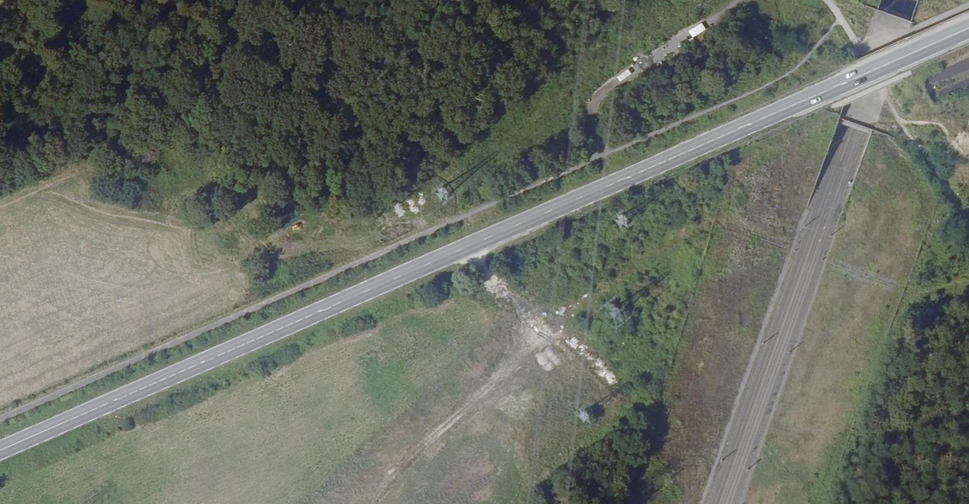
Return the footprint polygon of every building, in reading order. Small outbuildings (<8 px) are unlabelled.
[(621,228),(632,219),(626,211),(615,220),(621,228)]
